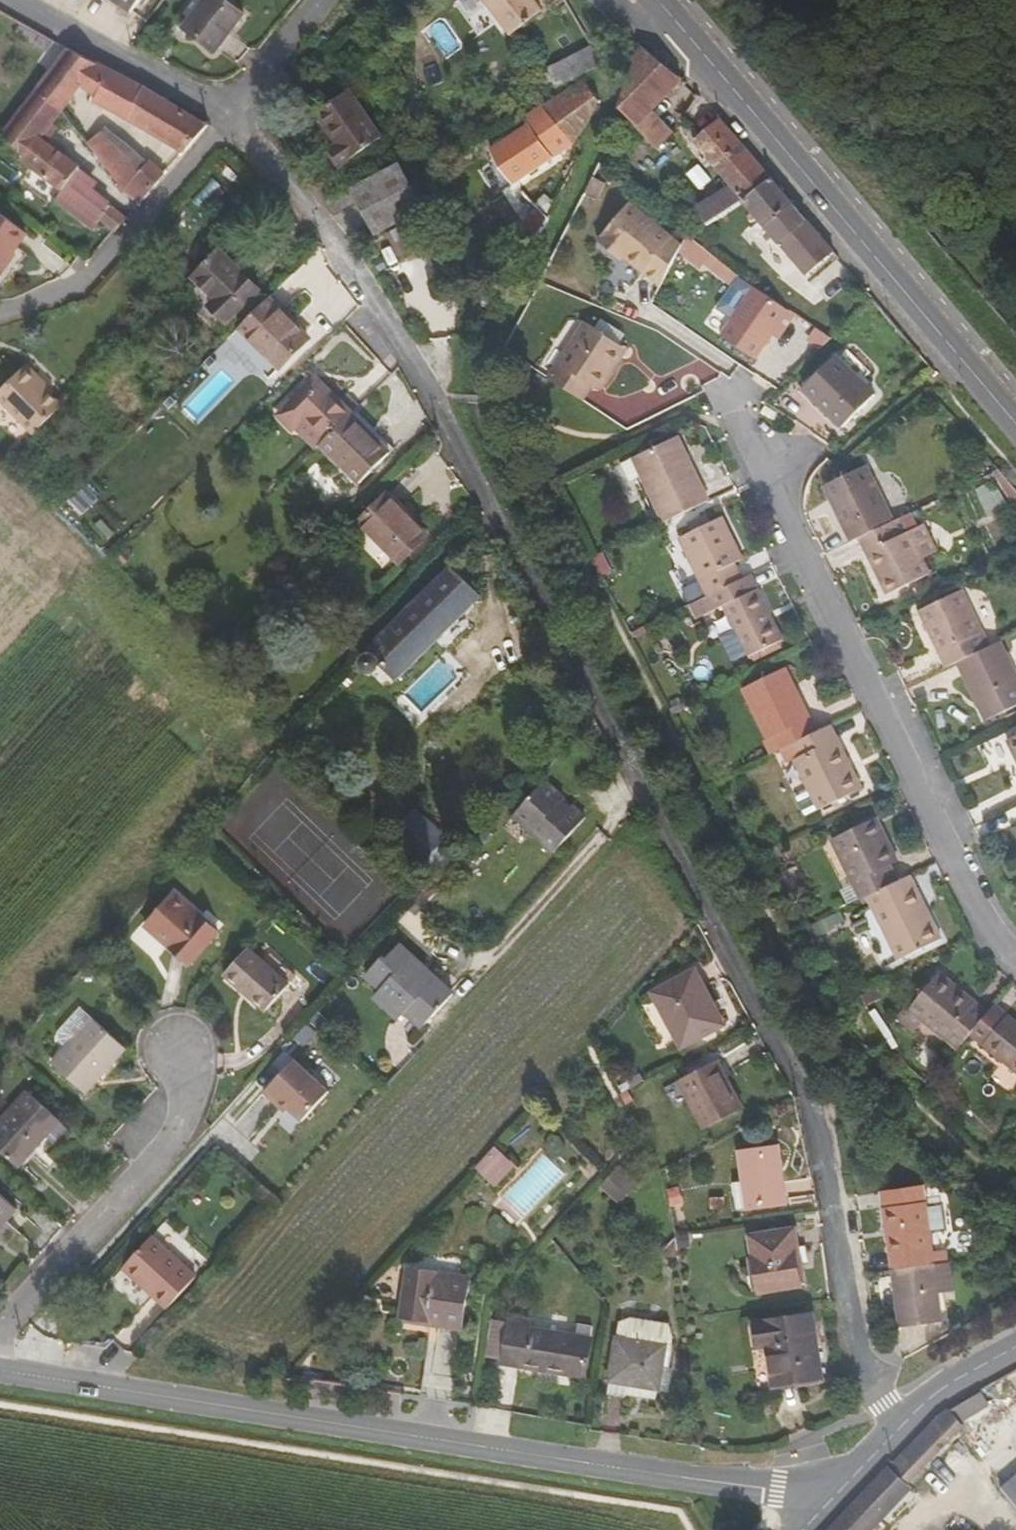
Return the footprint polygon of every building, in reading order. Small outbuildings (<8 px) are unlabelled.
[(131,13),(141,0),(113,0),(131,13)] [(217,52),(245,15),(226,0),(198,0),(187,14),(191,18),(184,28),(217,52)] [(479,32),(496,20),(483,0),(457,0),(479,32)] [(536,0),(484,0),(510,35),(543,10),(536,0)] [(16,35),(27,41),(33,30),(21,24),(16,35)] [(33,30),(27,41),(48,52),(54,41),(40,34),(33,30)] [(654,111),(682,81),(641,44),(629,82),(654,111)] [(556,65),(566,84),(602,64),(601,63),(593,46),(556,65)] [(121,117),(184,154),(206,129),(209,125),(189,113),(144,87),(139,85),(123,77),(70,49),(35,95),(61,113),(81,87),(96,97),(93,102),(121,117)] [(598,106),(599,103),(583,80),(544,105),(523,117),(527,125),(490,148),(514,184),(572,147),(589,124),(598,106)] [(638,128),(654,111),(629,82),(621,108),(638,128)] [(330,149),(341,166),(382,138),(350,91),(317,114),(337,145),(330,149)] [(23,160),(62,191),(79,168),(41,139),(61,113),(35,95),(2,135),(25,156),(23,160)] [(674,134),(654,111),(638,128),(656,149),(658,150),(674,134)] [(807,275),(834,252),(812,226),(778,186),(722,121),(720,118),(694,141),(730,185),(698,205),(697,205),(691,197),(680,202),(690,218),(693,217),(696,221),(700,218),(702,218),(706,225),(745,201),(807,275)] [(102,133),(88,143),(90,146),(122,189),(123,191),(139,173),(120,149),(102,133)] [(139,173),(123,191),(124,192),(139,205),(146,196),(166,174),(150,161),(139,173)] [(357,203),(376,236),(425,211),(399,162),(327,202),(334,214),(357,203)] [(54,202),(88,227),(93,231),(101,221),(113,206),(94,191),(99,184),(79,168),(62,191),(54,202)] [(593,177),(584,196),(596,203),(606,184),(593,177)] [(623,258),(660,289),(679,247),(628,204),(597,242),(612,255),(616,251),(623,258)] [(113,206),(101,221),(115,232),(123,222),(127,218),(113,206)] [(29,235),(0,214),(0,273),(29,235)] [(93,231),(88,227),(79,239),(97,254),(115,232),(101,221),(93,231)] [(700,262),(706,254),(684,237),(680,247),(700,262)] [(261,290),(220,248),(192,276),(215,299),(209,306),(227,323),(261,290)] [(616,251),(612,255),(620,262),(623,258),(616,251)] [(724,267),(706,254),(700,262),(718,275),(724,267)] [(733,273),(724,267),(718,275),(727,281),(733,273)] [(714,306),(731,318),(753,288),(736,276),(714,306)] [(783,310),(753,288),(731,318),(718,337),(753,361),(771,337),(788,312),(783,310)] [(310,337),(270,299),(229,339),(270,379),(310,337)] [(789,312),(788,312),(771,337),(777,341),(794,316),(789,312)] [(600,391),(621,360),(615,355),(621,346),(585,323),(547,378),(583,401),(593,387),(600,391)] [(627,350),(621,346),(615,355),(621,360),(627,352),(627,350)] [(836,356),(804,387),(841,427),(874,396),(836,356)] [(34,433),(62,405),(46,388),(38,379),(41,376),(28,363),(0,391),(0,397),(34,433)] [(49,385),(41,376),(38,379),(46,388),(49,385)] [(297,429),(317,449),(320,446),(352,414),(359,407),(345,394),(338,400),(316,380),(278,416),(294,431),(297,429)] [(390,451),(352,414),(320,446),(359,483),(390,451)] [(631,483),(643,477),(664,524),(711,501),(679,437),(634,459),(622,465),(631,483)] [(824,487),(851,542),(859,538),(897,521),(869,465),(824,487)] [(359,522),(400,562),(428,535),(387,494),(359,522)] [(710,597),(745,580),(737,562),(743,559),(743,557),(725,517),(681,537),(710,597)] [(932,573),(923,555),(938,548),(936,543),(933,544),(928,532),(931,530),(928,523),(912,530),(903,534),(897,521),(859,538),(887,594),(932,573)] [(114,558),(122,565),(135,552),(127,545),(114,558)] [(452,569),(367,650),(366,652),(361,658),(362,665),(365,671),(373,674),(378,671),(382,666),(397,679),(483,595),(452,569)] [(710,597),(696,604),(702,616),(724,606),(748,656),(784,640),(754,576),(745,580),(710,597)] [(918,612),(946,669),(958,663),(991,647),(962,590),(918,612)] [(198,639),(213,653),(220,646),(205,632),(198,639)] [(1002,641),(991,647),(958,663),(985,719),(1015,705),(1015,671),(1002,641)] [(774,736),(782,751),(794,745),(820,732),(787,668),(744,689),(768,739),(774,736)] [(864,789),(833,725),(820,732),(794,745),(801,756),(800,757),(795,759),(819,808),(820,809),(864,789)] [(1015,760),(1015,735),(1006,740),(1015,760)] [(514,817),(553,853),(586,818),(573,806),(569,808),(562,802),(565,799),(548,782),(514,817)] [(415,810),(396,833),(442,870),(461,847),(415,810)] [(832,840),(862,900),(868,897),(899,882),(891,866),(892,866),(899,862),(878,818),(832,840)] [(942,938),(911,876),(899,882),(868,897),(897,958),(898,960),(942,938)] [(148,927),(189,964),(218,932),(176,895),(148,927)] [(407,1014),(423,1028),(453,994),(400,945),(388,958),(383,957),(366,976),(381,991),(375,999),(398,1020),(407,1014)] [(226,975),(266,1011),(289,985),(250,949),(226,975)] [(655,993),(683,1047),(724,1026),(695,971),(655,993)] [(941,973),(911,1010),(924,1022),(960,1050),(972,1036),(990,1013),(941,973)] [(996,1006),(990,1013),(972,1036),(1015,1071),(1015,1022),(996,1006)] [(66,1024),(77,1036),(93,1019),(81,1007),(66,1024)] [(916,1032),(924,1022),(911,1010),(901,1022),(914,1033),(916,1032)] [(126,1049),(93,1019),(77,1036),(78,1036),(53,1063),(86,1093),(126,1049)] [(283,1047),(256,1077),(269,1089),(267,1090),(280,1102),(283,1098),(292,1106),(305,1119),(332,1089),(297,1057),(296,1059),(283,1047)] [(681,1080),(706,1129),(742,1109),(718,1062),(681,1080)] [(18,1165),(45,1137),(54,1145),(68,1131),(29,1093),(0,1123),(0,1148),(18,1165)] [(283,1098),(280,1102),(288,1110),(292,1106),(283,1098)] [(748,1208),(786,1204),(777,1148),(740,1153),(748,1208)] [(516,1166),(497,1149),(478,1171),(495,1186),(516,1166)] [(620,1180),(608,1193),(620,1204),(632,1190),(620,1180)] [(679,1188),(670,1190),(672,1207),(683,1205),(679,1188)] [(16,1210),(0,1195),(0,1228),(16,1210)] [(926,1202),(883,1209),(892,1270),(935,1264),(926,1202)] [(761,1292),(802,1286),(796,1249),(799,1248),(796,1230),(751,1236),(761,1292)] [(123,1270),(167,1310),(196,1278),(152,1237),(123,1270)] [(661,1254),(680,1261),(677,1238),(661,1254)] [(953,1290),(949,1262),(935,1264),(892,1270),(900,1327),(901,1328),(945,1322),(941,1294),(952,1292),(953,1290)] [(403,1319),(460,1329),(461,1327),(469,1279),(411,1270),(403,1319)] [(776,1384),(821,1377),(811,1316),(757,1325),(760,1346),(770,1346),(776,1384)] [(622,1324),(619,1339),(668,1347),(672,1351),(674,1338),(669,1325),(631,1319),(622,1324)] [(487,1357),(505,1360),(511,1324),(493,1320),(487,1357)] [(584,1377),(590,1342),(592,1330),(578,1328),(576,1339),(529,1330),(530,1323),(512,1320),(511,1324),(505,1360),(504,1363),(584,1377)] [(667,1351),(672,1351),(668,1347),(619,1339),(618,1342),(611,1381),(657,1389),(659,1389),(667,1351)] [(656,1400),(657,1389),(611,1381),(610,1393),(656,1400)] [(829,1529),(873,1529),(910,1491),(907,1487),(953,1438),(962,1429),(957,1423),(987,1407),(978,1392),(953,1405),(946,1410),(940,1414),(867,1491),(829,1529)] [(1007,1491),(1015,1501),(1015,1483),(1007,1491)]
